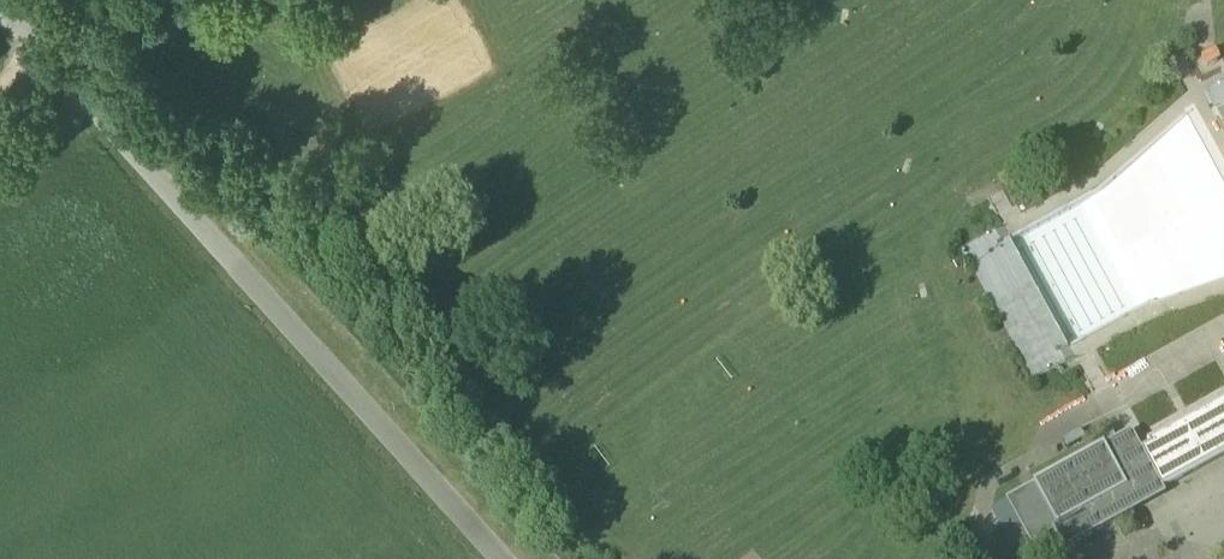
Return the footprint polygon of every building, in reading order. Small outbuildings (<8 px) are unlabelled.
[(1205,94),(1217,114),(1223,109),(1223,83),(1205,94)] [(1066,346),(1008,237),(999,241),(993,230),(962,247),(1033,378),(1066,360),(1060,349),(1066,346)] [(1139,449),(1133,437),(1005,503),(1034,558),(1050,558),(1162,501),(1156,490),(1223,455),(1223,406),(1139,449)]
